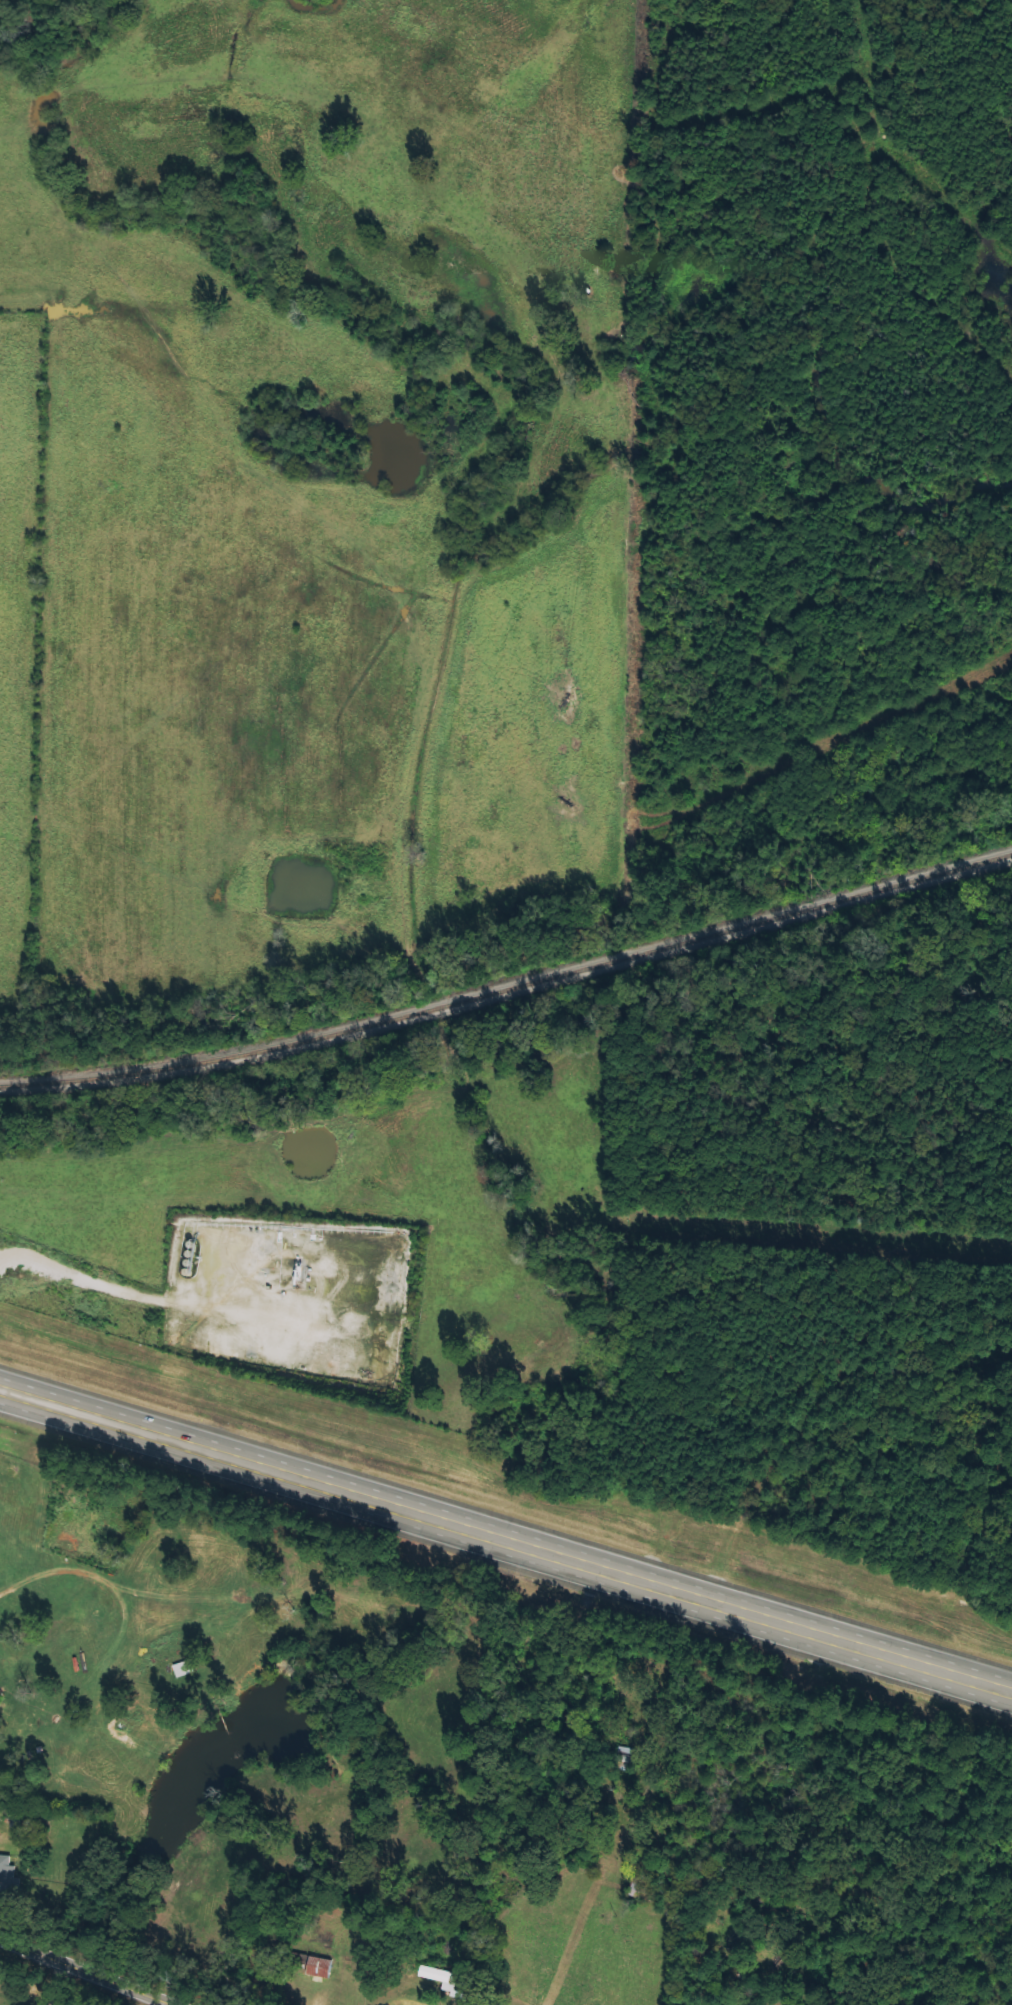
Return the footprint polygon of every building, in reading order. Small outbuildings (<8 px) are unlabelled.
[(20,1892),(20,1877),(15,1877),(15,1866),(11,1866),(10,1856),(0,1856),(0,1893),(20,1892)] [(330,1960),(307,1957),(305,1976),(327,1979),(330,1960)] [(417,1978),(446,1982),(448,1971),(418,1966),(417,1978)]
